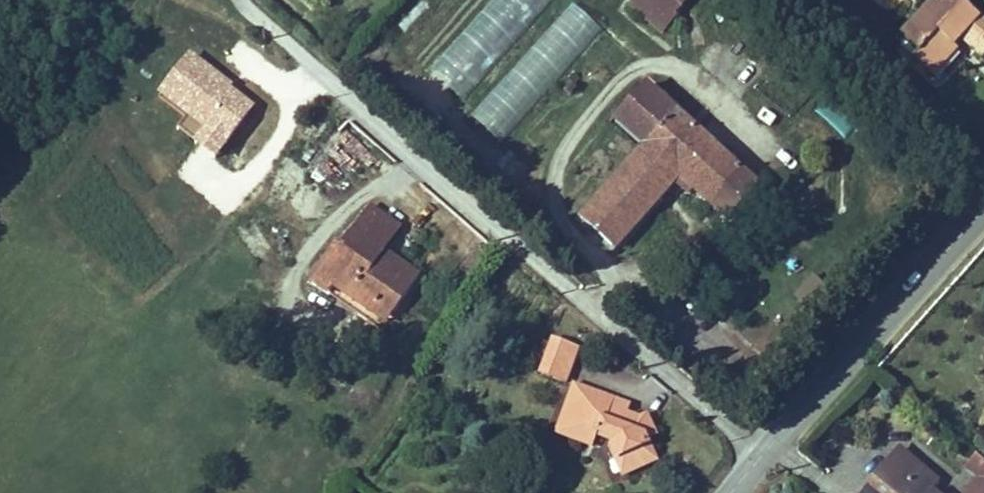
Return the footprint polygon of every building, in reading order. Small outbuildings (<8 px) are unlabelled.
[(681,8),(687,0),(636,0),(634,3),(634,6),(659,27),(660,28),(664,28),(681,8)] [(902,38),(919,53),(913,59),(931,76),(938,68),(956,49),(952,45),(960,37),(983,58),(983,57),(983,23),(959,0),(937,0),(902,38)] [(248,99),(188,59),(159,101),(219,141),(248,99)] [(759,186),(647,86),(615,121),(644,147),(580,217),(615,249),(676,182),(679,179),(683,182),(691,189),(694,192),(727,221),(759,186)] [(325,185),(335,165),(311,152),(301,172),(325,185)] [(679,179),(676,182),(690,195),(694,192),(691,189),(683,182),(679,179)] [(353,232),(386,254),(400,233),(368,210),(353,232)] [(395,313),(420,277),(386,254),(353,232),(352,234),(357,238),(347,253),(342,249),(336,245),(311,282),(330,295),(335,287),(374,314),(381,303),(395,313)] [(342,249),(347,253),(357,238),(352,234),(342,249)] [(374,314),(335,287),(330,295),(383,331),(395,313),(381,303),(374,314)] [(578,348),(552,339),(540,373),(566,383),(578,348)] [(639,418),(626,413),(612,408),(614,400),(574,385),(557,433),(591,445),(596,434),(613,441),(611,448),(623,475),(657,460),(647,439),(656,436),(647,415),(639,418)] [(612,408),(626,413),(614,400),(612,408)] [(864,492),(931,492),(939,482),(904,453),(875,487),(871,484),(864,492)] [(966,468),(979,479),(968,492),(983,492),(983,462),(976,455),(966,468)]
